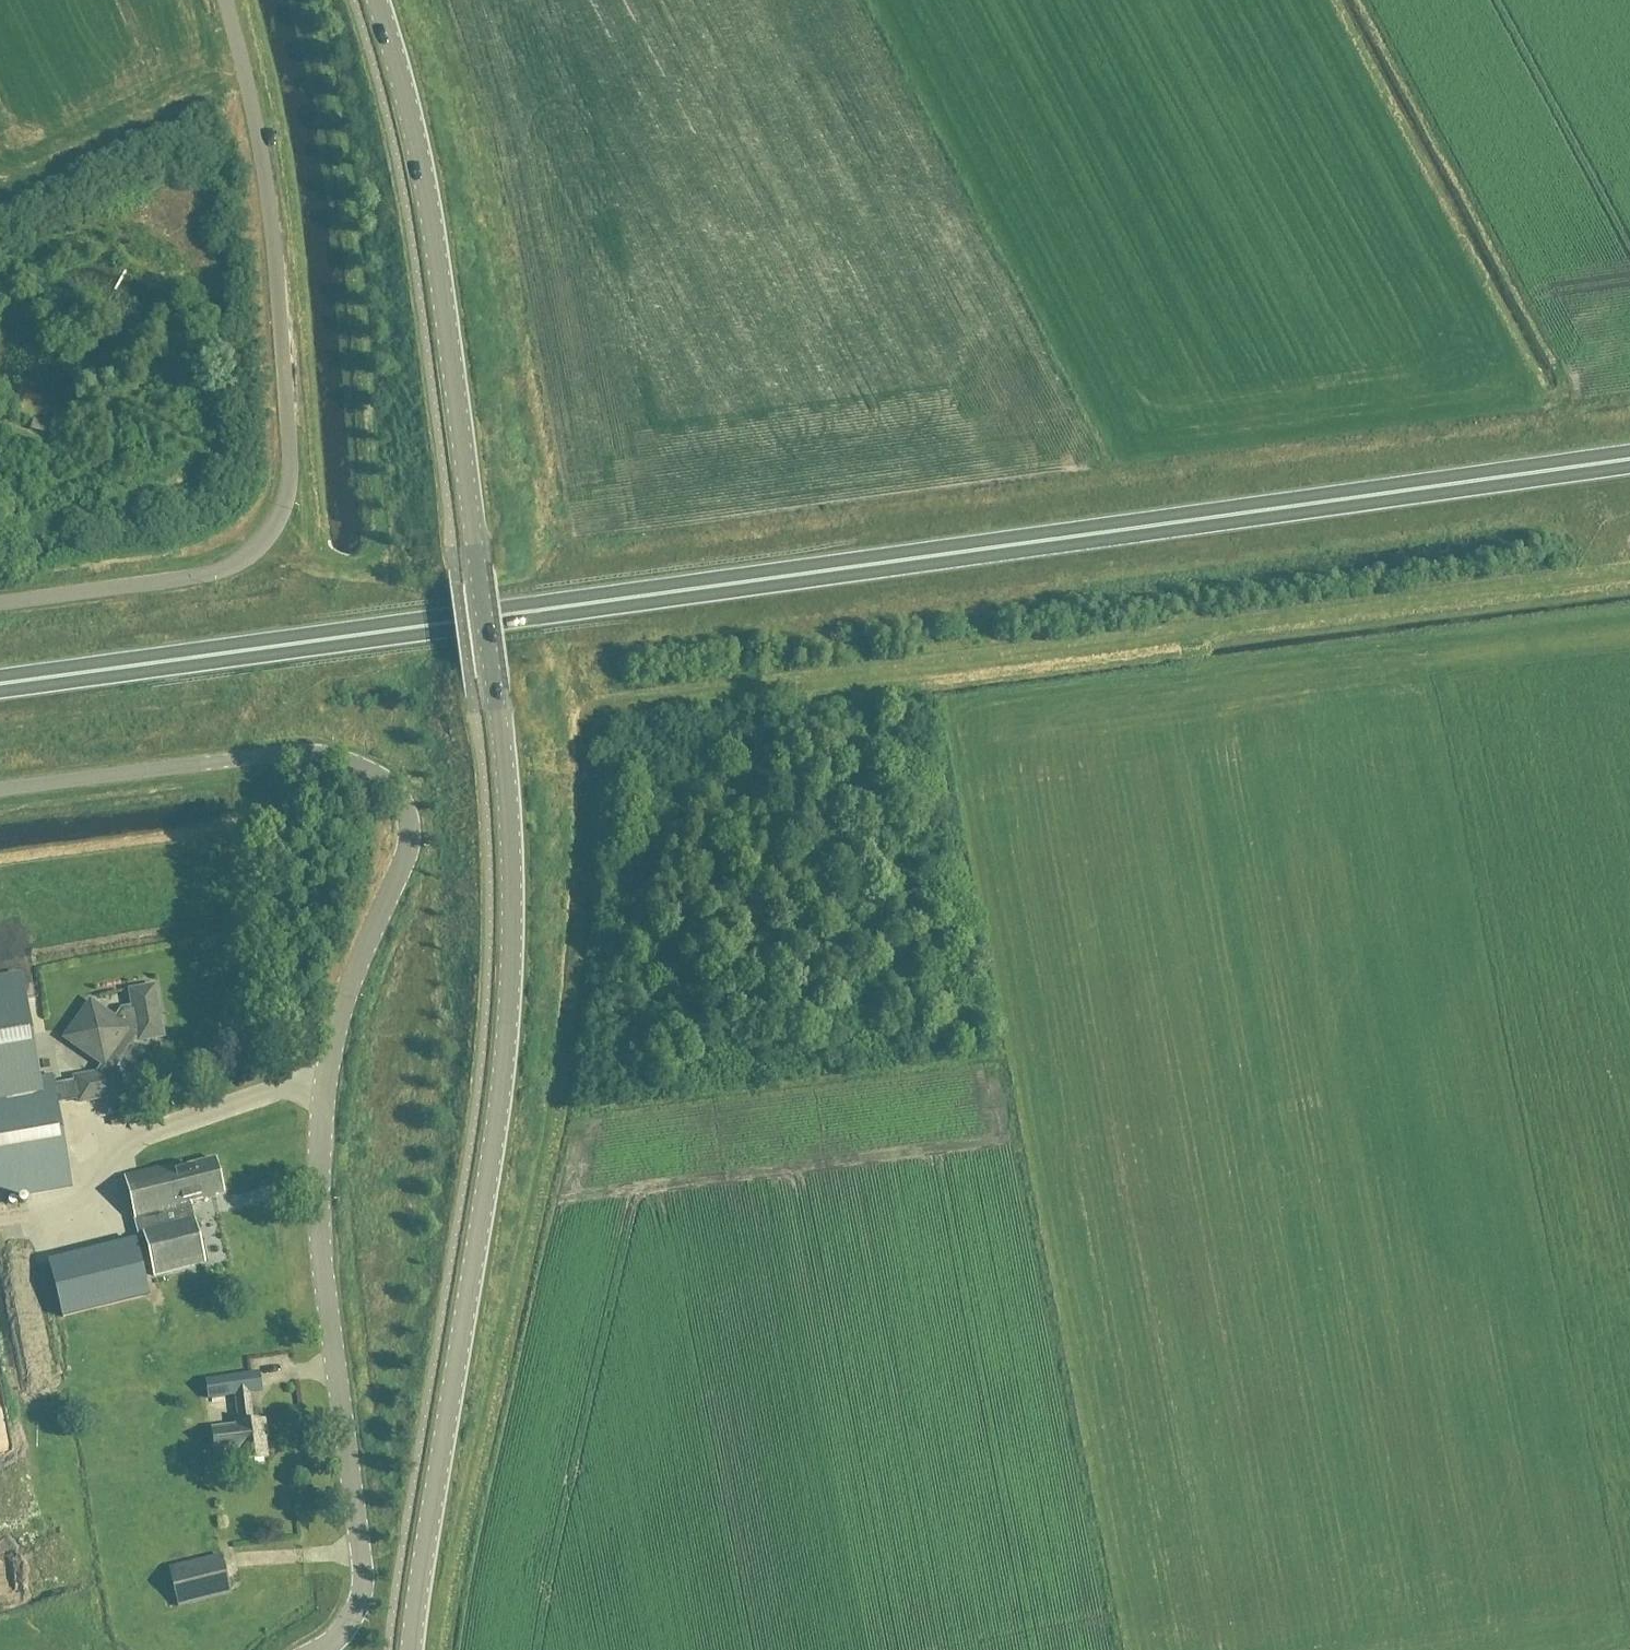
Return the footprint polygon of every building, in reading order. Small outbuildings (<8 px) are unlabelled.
[(47,425),(34,422),(32,431),(45,434),(47,425)] [(154,987),(130,991),(133,1008),(122,1010),(115,1020),(90,1002),(64,1039),(103,1066),(97,1075),(75,1079),(75,1083),(54,1087),(52,1078),(39,1080),(21,976),(0,980),(0,1199),(71,1186),(57,1102),(78,1099),(79,1103),(122,1095),(117,1071),(112,1072),(109,1069),(137,1036),(138,1041),(163,1037),(154,987)] [(208,1277),(205,1264),(191,1208),(190,1203),(223,1194),(215,1160),(182,1168),(181,1163),(124,1177),(140,1240),(144,1239),(157,1290),(208,1277)] [(258,1374),(206,1381),(209,1399),(235,1395),(239,1427),(211,1430),(214,1454),(242,1451),(243,1462),(266,1459),(264,1436),(266,1435),(265,1422),(253,1423),(249,1393),(261,1391),(258,1374)] [(168,1569),(178,1608),(230,1596),(220,1557),(168,1569)]
